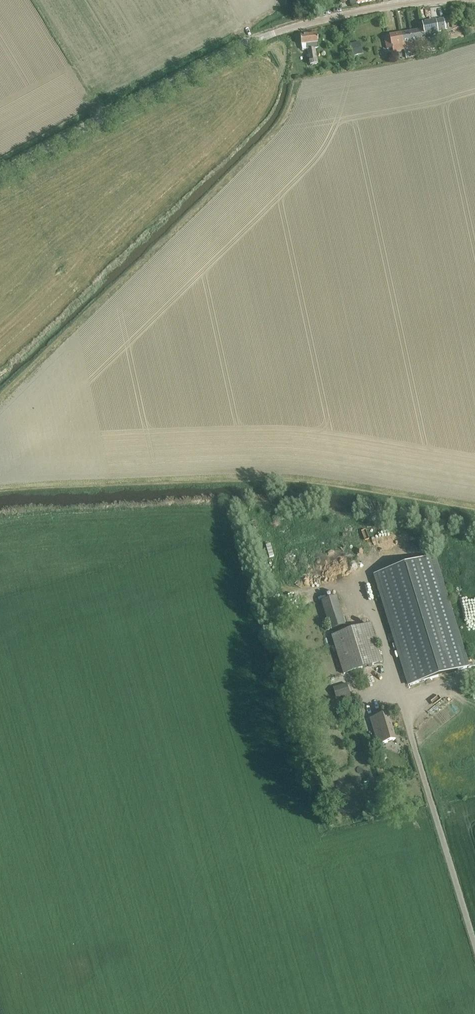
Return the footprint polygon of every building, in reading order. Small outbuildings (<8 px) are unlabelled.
[(435,35),(432,20),(425,22),(428,37),(435,35)] [(409,33),(411,43),(420,42),(421,45),(426,44),(423,30),(409,33)] [(411,43),(409,33),(400,34),(404,50),(409,49),(409,53),(413,53),(411,43)] [(389,37),(383,38),(385,49),(392,48),(393,52),(404,50),(400,34),(389,37)] [(315,48),(318,48),(316,35),(301,36),(302,50),(308,49),(310,65),(317,64),(315,48)] [(356,55),(364,52),(360,41),(352,44),(356,55)] [(275,534),(270,536),(274,548),(279,547),(275,534)] [(433,557),(375,575),(410,686),(467,668),(433,557)] [(464,612),(474,610),(474,597),(474,595),(461,598),(464,612)] [(345,625),(336,597),(321,602),(330,630),(345,625)] [(382,662),(370,624),(332,636),(343,674),(382,662)] [(459,689),(466,683),(462,679),(455,685),(459,689)] [(349,693),(346,684),(333,688),(336,697),(349,693)] [(377,745),(395,740),(387,713),(369,719),(377,745)]
